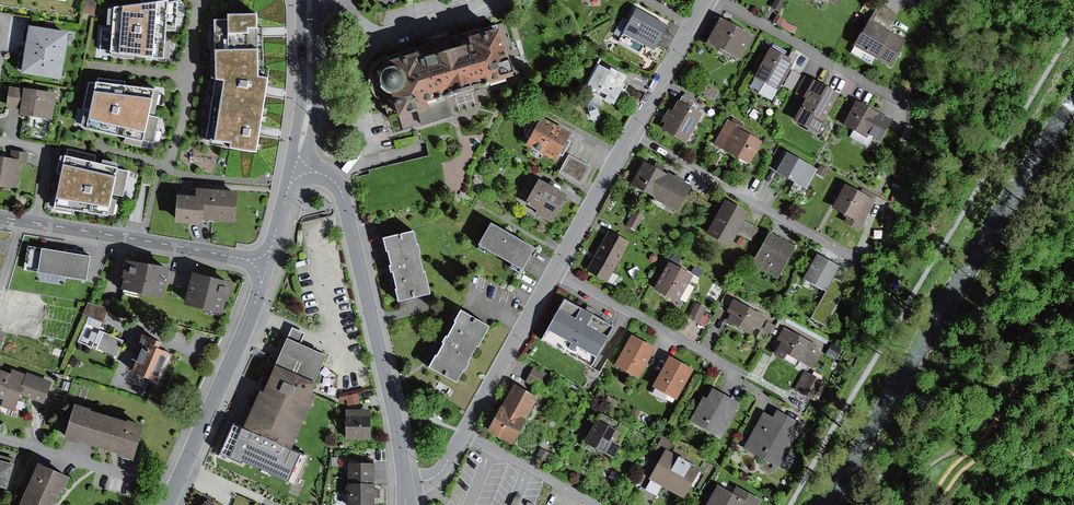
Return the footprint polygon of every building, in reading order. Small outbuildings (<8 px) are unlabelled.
[(97,0),(84,0),(82,11),(95,13),(97,0)] [(111,9),(110,26),(115,26),(114,33),(101,31),(100,52),(114,53),(113,58),(136,60),(137,55),(171,59),(173,42),(168,42),(168,32),(176,33),(179,2),(170,3),(171,0),(144,0),(144,3),(111,9)] [(771,9),(780,13),(786,0),(776,0),(771,9)] [(868,22),(887,32),(896,16),(877,5),(868,22)] [(666,26),(634,9),(617,41),(638,52),(641,46),(652,52),(666,26)] [(233,21),(217,22),(220,78),(209,137),(235,141),(235,146),(260,150),(264,130),(270,91),(273,77),(263,75),(262,31),(261,13),(232,13),(233,21)] [(775,16),(772,23),(794,34),(797,28),(785,23),(786,21),(775,16)] [(753,38),(718,19),(703,47),(716,54),(718,51),(740,63),(753,38)] [(72,28),(26,20),(23,39),(28,40),(26,54),(21,54),(18,69),(64,77),(72,28)] [(887,32),(868,22),(854,48),(891,67),(905,41),(887,32)] [(512,82),(496,27),(469,35),(471,42),(467,44),(468,48),(418,63),(417,59),(386,68),(389,76),(381,78),(378,82),(376,86),(377,91),(378,94),(381,98),(384,99),(389,100),(396,122),(404,120),(407,130),(424,125),(424,126),(454,117),(449,100),(512,82)] [(656,46),(649,60),(657,64),(665,51),(656,46)] [(789,57),(769,47),(752,79),(763,85),(776,93),(796,56),(791,53),(789,57)] [(626,77),(600,63),(590,81),(590,86),(595,89),(586,102),(590,105),(593,115),(602,112),(600,107),(607,95),(616,100),(623,87),(621,86),(626,77)] [(791,72),(783,87),(792,91),(800,76),(791,72)] [(802,99),(812,81),(804,77),(794,95),(802,99)] [(158,90),(158,88),(130,85),(129,82),(100,79),(100,85),(91,84),(85,110),(88,111),(85,126),(91,127),(90,129),(128,137),(127,143),(145,147),(146,141),(155,144),(160,120),(152,119),(153,113),(159,114),(164,91),(158,90)] [(802,99),(804,100),(791,124),(816,137),(839,96),(812,81),(802,99)] [(22,107),(26,87),(11,84),(8,105),(22,107)] [(776,93),(763,85),(758,94),(771,101),(776,93)] [(58,91),(26,86),(26,87),(22,107),(22,112),(54,117),(58,91)] [(693,104),(681,98),(678,103),(676,102),(670,112),(667,110),(660,123),(664,125),(661,132),(685,145),(700,116),(690,110),(693,104)] [(891,121),(855,102),(841,127),(865,140),(867,136),(879,142),(891,121)] [(568,133),(540,119),(538,123),(535,121),(531,122),(528,124),(527,127),(526,130),(526,133),(527,136),(529,138),(525,145),(555,160),(558,155),(561,157),(568,144),(564,142),(568,133)] [(739,127),(726,120),(711,146),(748,166),(761,144),(737,131),(739,127)] [(912,127),(904,125),(901,138),(909,139),(912,127)] [(13,149),(12,158),(21,159),(29,160),(30,152),(13,149)] [(816,171),(783,152),(772,170),(776,172),(775,174),(805,191),(816,171)] [(0,156),(0,183),(17,186),(21,159),(12,158),(0,156)] [(106,217),(117,168),(63,156),(53,208),(106,217)] [(590,168),(568,156),(558,173),(580,185),(590,168)] [(690,189),(642,163),(628,188),(676,214),(690,189)] [(145,165),(141,183),(145,184),(151,185),(154,167),(145,165)] [(820,166),(816,173),(825,178),(829,171),(820,166)] [(903,172),(896,170),(893,184),(900,185),(903,172)] [(546,188),(536,182),(523,206),(536,213),(534,216),(550,224),(565,197),(558,194),(561,188),(549,182),(546,188)] [(875,202),(844,185),(830,211),(845,219),(843,224),(858,232),(875,202)] [(238,219),(240,188),(199,186),(198,192),(180,191),(178,219),(206,221),(206,217),(238,219)] [(747,215),(724,202),(706,234),(729,247),(738,231),(745,219),(747,215)] [(888,205),(883,218),(891,221),(896,207),(888,205)] [(643,217),(634,212),(627,225),(635,230),(643,217)] [(759,226),(745,219),(738,231),(752,239),(759,226)] [(533,250),(489,224),(475,248),(485,255),(487,252),(511,266),(509,269),(518,275),(533,250)] [(418,242),(415,228),(383,236),(387,250),(389,249),(392,263),(390,263),(392,270),(393,270),(397,286),(395,287),(398,299),(432,292),(426,269),(424,269),(420,251),(422,251),(420,242),(418,242)] [(628,244),(607,233),(586,272),(615,287),(620,278),(612,274),(628,244)] [(794,249),(768,235),(751,264),(777,279),(794,249)] [(740,238),(736,244),(742,247),(745,240),(740,238)] [(93,253),(29,244),(25,269),(89,278),(93,253)] [(170,270),(172,265),(129,255),(125,274),(127,275),(125,284),(162,293),(163,286),(166,287),(167,282),(170,270)] [(838,268),(816,255),(801,281),(823,294),(832,278),(838,268)] [(692,278),(667,265),(652,292),(677,304),(679,301),(684,303),(687,302),(691,297),(690,293),(693,287),(688,285),(692,278)] [(694,268),(691,274),(698,278),(701,271),(694,268)] [(231,297),(236,279),(195,269),(194,275),(191,288),(187,301),(226,310),(229,297),(231,297)] [(194,275),(170,270),(167,282),(191,288),(194,275)] [(846,286),(832,278),(823,294),(810,319),(824,327),(846,286)] [(43,301),(16,297),(11,329),(37,333),(43,301)] [(614,326),(564,300),(542,339),(592,366),(614,326)] [(89,301),(84,312),(104,321),(110,306),(89,301)] [(766,319),(732,301),(726,313),(730,316),(726,322),(749,335),(752,329),(758,333),(766,319)] [(695,304),(688,320),(698,324),(702,315),(705,309),(695,304)] [(718,308),(713,316),(719,319),(723,311),(718,308)] [(491,326),(461,309),(454,321),(456,322),(448,337),(446,336),(443,342),(444,343),(437,356),(436,355),(429,367),(457,382),(464,371),(465,372),(470,362),(469,361),(477,346),(479,347),(491,326)] [(702,315),(698,324),(705,328),(709,319),(702,315)] [(762,329),(756,338),(764,342),(769,333),(762,329)] [(104,331),(98,347),(118,356),(125,339),(104,331)] [(822,349),(787,331),(777,351),(811,369),(822,349)] [(640,376),(657,346),(634,333),(617,363),(640,376)] [(163,342),(144,334),(133,359),(137,361),(132,372),(159,383),(172,353),(160,348),(163,342)] [(328,352),(290,335),(266,388),(263,386),(246,422),(236,418),(221,450),(246,462),(248,458),(298,480),(310,453),(293,446),(319,390),(315,389),(319,379),(316,378),(328,352)] [(54,346),(52,354),(63,357),(65,349),(54,346)] [(256,348),(253,354),(262,359),(265,352),(256,348)] [(695,367),(671,354),(655,384),(679,397),(695,367)] [(535,366),(527,381),(541,388),(549,373),(535,366)] [(0,367),(0,396),(4,398),(2,405),(16,410),(22,392),(25,385),(23,384),(27,373),(14,368),(13,371),(0,367)] [(28,370),(27,373),(23,384),(25,385),(22,392),(45,401),(53,380),(28,370)] [(804,372),(794,389),(816,402),(826,385),(804,372)] [(516,381),(504,402),(529,416),(540,395),(516,381)] [(741,401),(715,387),(709,397),(705,395),(692,419),(722,436),(741,401)] [(360,403),(359,393),(340,396),(340,400),(347,399),(348,405),(360,403)] [(610,395),(606,402),(618,410),(622,403),(610,395)] [(94,405),(78,400),(67,435),(103,446),(137,456),(148,421),(131,416),(130,418),(93,406),(94,405)] [(529,416),(504,402),(490,428),(515,441),(529,416)] [(642,411),(635,407),(631,414),(638,418),(642,411)] [(775,417),(766,412),(746,447),(779,466),(795,437),(798,438),(806,424),(780,410),(775,417)] [(372,413),(347,413),(348,437),(372,437),(372,413)] [(621,429),(600,416),(587,439),(616,456),(623,443),(616,439),(621,429)] [(652,455),(661,460),(667,448),(672,439),(663,434),(652,455)] [(541,447),(537,456),(548,462),(552,453),(541,447)] [(702,467),(667,448),(661,460),(651,477),(685,496),(702,467)] [(0,457),(0,484),(9,486),(16,462),(0,457)] [(41,458),(20,504),(56,504),(64,488),(66,489),(73,473),(41,458)] [(374,464),(348,464),(348,485),(375,484),(374,464)] [(719,482),(707,504),(759,504),(763,499),(739,486),(736,491),(719,482)] [(348,485),(348,504),(375,504),(375,498),(380,498),(379,489),(375,490),(375,484),(348,485)]
